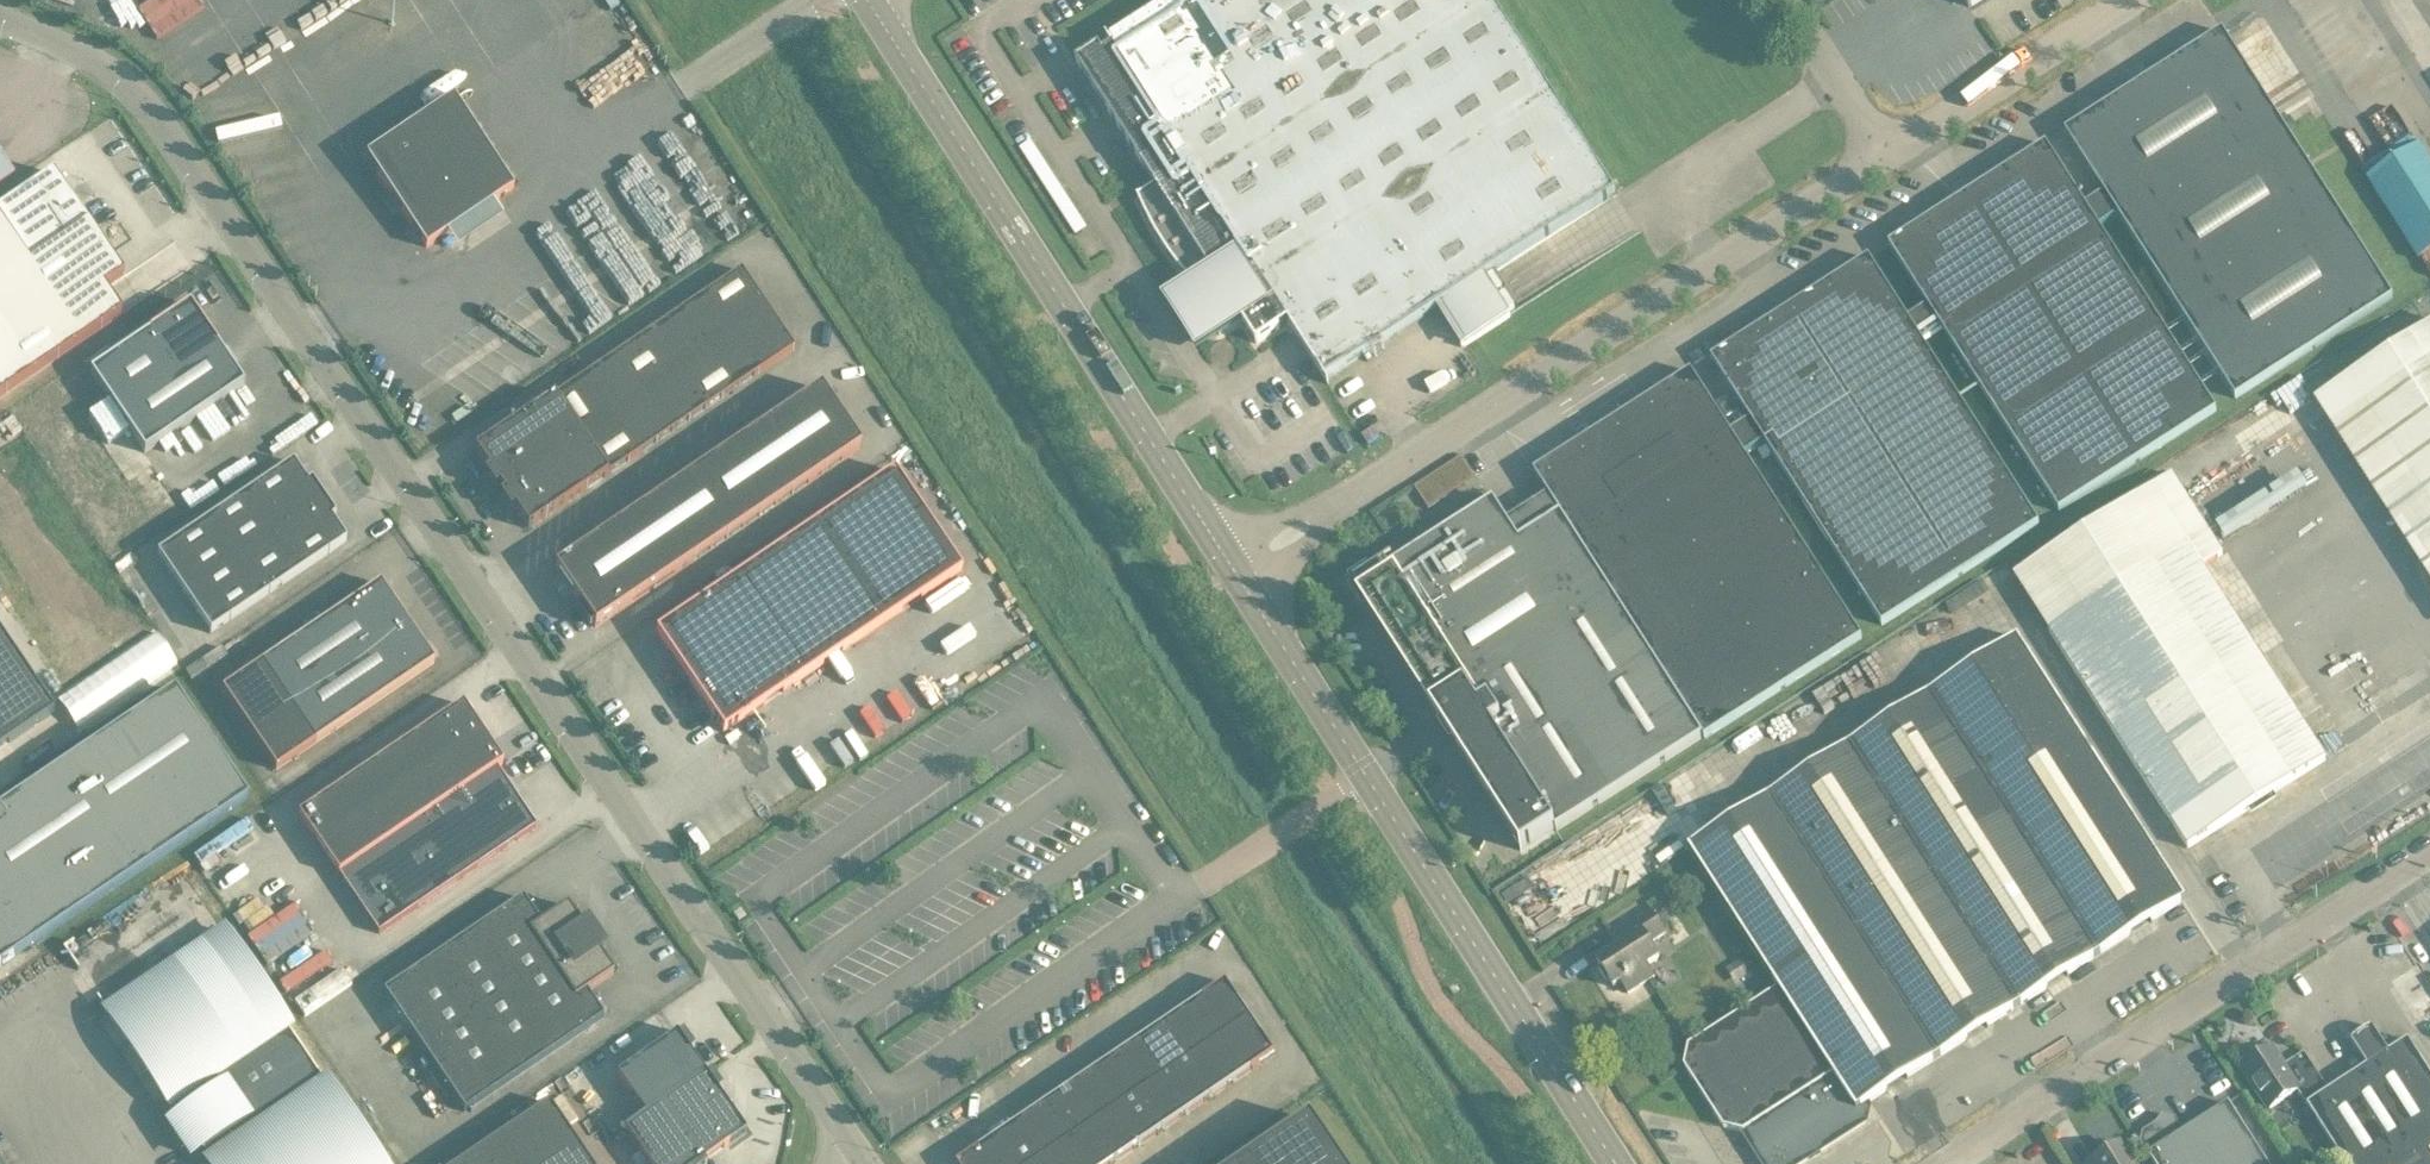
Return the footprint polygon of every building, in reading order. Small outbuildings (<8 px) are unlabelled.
[(86,14),(98,5),(105,15),(125,0),(76,0),(86,14)] [(1106,36),(1111,45),(1102,51),(1099,46),(1076,61),(1155,183),(1138,194),(1138,193),(1136,194),(1147,218),(1160,240),(1175,262),(1192,282),(1149,309),(1183,359),(1242,320),(1256,342),(1288,321),(1327,383),(1328,382),(1326,378),(1441,305),(1464,341),(1460,344),(1461,346),(1510,315),(1508,313),(1505,315),(1481,279),(1616,193),(1493,0),(1171,0),(1109,40),(1106,36)] [(2108,220),(2118,214),(2235,397),(2392,296),(2222,30),(2064,130),(2104,192),(2094,198),(2108,220)] [(426,246),(513,187),(452,98),(365,157),(426,246)] [(2045,143),(1888,244),(1927,305),(1917,311),(1931,333),(1941,327),(2059,510),(2216,409),(2098,226),(2108,220),(2094,198),(2084,204),(2045,143)] [(13,176),(0,156),(0,185),(13,176)] [(121,314),(103,288),(123,275),(53,171),(0,207),(0,395),(121,314)] [(677,260),(624,172),(608,181),(660,270),(677,260)] [(1868,256),(1711,357),(1750,418),(1740,425),(1754,447),(1764,441),(1881,624),(2039,523),(1921,340),(1931,333),(1917,311),(1907,317),(1868,256)] [(718,322),(758,295),(740,269),(701,296),(718,322)] [(607,272),(571,300),(590,325),(627,296),(607,272)] [(776,321),(758,295),(718,322),(727,335),(736,348),(776,321)] [(718,322),(701,296),(684,307),(711,346),(727,335),(718,322)] [(190,303),(89,371),(144,451),(244,384),(190,303)] [(552,324),(576,338),(586,321),(562,307),(552,324)] [(684,307),(668,318),(695,357),(711,346),(684,307)] [(668,318),(652,329),(678,368),(695,357),(668,318)] [(794,347),(776,321),(736,348),(754,374),(794,347)] [(2337,384),(2429,529),(2429,325),(2337,384)] [(678,368),(652,329),(635,340),(662,379),(678,368)] [(736,348),(727,335),(711,346),(737,385),(754,374),(736,348)] [(662,379),(635,340),(619,351),(645,390),(662,379)] [(711,346),(695,357),(678,368),(705,407),(737,385),(711,346)] [(619,351),(602,362),(629,401),(645,390),(619,351)] [(629,401),(602,362),(586,373),(613,412),(629,401)] [(705,407),(678,368),(662,379),(688,419),(705,407)] [(1523,846),(1553,826),(1555,829),(1702,735),(1704,737),(1861,637),(1744,453),(1754,447),(1740,425),(1730,431),(1691,370),(1533,471),(1560,513),(1518,539),(1493,499),(1388,566),(1384,560),(1369,569),(1367,566),(1348,578),(1360,598),(1363,596),(1484,784),(1523,846)] [(586,373),(570,384),(596,423),(613,412),(586,373)] [(688,419),(662,379),(645,390),(672,430),(688,419)] [(596,423),(570,384),(553,395),(580,435),(596,423)] [(820,387),(768,422),(782,442),(833,407),(820,387)] [(645,390),(629,401),(656,441),(672,430),(645,390)] [(580,435),(553,395),(474,449),(501,488),(580,435)] [(629,401),(613,412),(639,452),(656,441),(629,401)] [(847,427),(833,407),(782,442),(788,452),(795,462),(847,427)] [(613,412),(596,423),(580,435),(607,474),(639,452),(613,412)] [(768,422),(752,433),(772,463),(788,452),(782,442),(768,422)] [(847,427),(795,462),(808,481),(860,446),(847,427)] [(752,433),(736,444),(756,474),(772,463),(752,433)] [(607,474),(580,435),(501,488),(527,527),(607,474)] [(756,474),(736,444),(719,455),(739,485),(756,474)] [(788,452),(772,463),(756,474),(775,503),(808,481),(795,462),(788,452)] [(739,485),(719,455),(703,467),(723,496),(739,485)] [(332,518),(335,515),(311,480),(307,482),(293,460),(156,553),(210,632),(346,540),(332,518)] [(2296,464),(2205,513),(2217,535),(2308,487),(2296,464)] [(723,496),(703,467),(670,489),(690,518),(707,507),(723,496)] [(723,731),(961,570),(893,470),(655,631),(723,731)] [(2325,758),(2186,540),(2206,528),(2171,473),(2033,562),(2068,616),(2048,629),(2187,846),(2325,758)] [(756,474),(739,485),(759,514),(775,503),(756,474)] [(739,485),(723,496),(743,525),(759,514),(739,485)] [(690,518),(670,489),(654,500),(674,529),(690,518)] [(743,525),(723,496),(707,507),(726,537),(743,525)] [(674,529),(654,500),(555,567),(579,603),(575,606),(589,627),(593,624),(594,626),(694,559),(674,529)] [(707,507),(690,518),(710,548),(726,537),(707,507)] [(690,518),(674,529),(694,559),(710,548),(690,518)] [(434,661),(380,582),(222,689),(276,768),(434,661)] [(54,711),(0,632),(0,747),(54,711)] [(2017,636),(1848,744),(2017,1006),(2185,898),(2017,636)] [(185,670),(191,678),(226,654),(221,646),(185,670)] [(0,806),(0,817),(2,821),(0,822),(0,965),(247,798),(174,689),(0,806)] [(892,693),(877,705),(898,731),(913,718),(892,693)] [(338,873),(496,766),(502,762),(462,703),(298,814),(338,873)] [(1848,744),(1688,847),(1778,987),(1688,1044),(1684,1064),(1723,1126),(1743,1130),(1764,1163),(1796,1163),(1806,1158),(1805,1155),(1818,1147),(1819,1149),(1865,1120),(1868,1106),(1866,1102),(2017,1006),(1848,744)] [(496,766),(338,873),(378,932),(536,825),(496,766)] [(1696,767),(1680,787),(1692,796),(1708,776),(1696,767)] [(539,922),(522,897),(383,991),(464,1111),(603,1016),(586,991),(613,973),(598,950),(602,947),(586,923),(582,926),(566,904),(539,922)] [(1654,975),(1647,964),(1658,957),(1649,942),(1665,932),(1646,903),(1614,924),(1625,942),(1596,960),(1601,967),(1598,969),(1606,981),(1608,979),(1613,986),(1620,981),(1627,992),(1654,975)] [(745,914),(740,906),(733,911),(738,919),(745,914)] [(169,1122),(191,1154),(201,1147),(209,1158),(207,1160),(209,1163),(382,1163),(325,1080),(324,1081),(287,1025),(288,1025),(224,930),(106,1010),(169,1105),(172,1103),(180,1115),(169,1122)] [(1051,1163),(1110,1163),(1275,1053),(1226,981),(997,1136),(1016,1163),(1033,1163),(1045,1156),(1051,1163)] [(2429,1017),(2429,982),(2406,995),(2421,1021),(2429,1017)] [(2306,1103),(2345,1163),(2429,1163),(2429,1073),(2408,1038),(2388,1051),(2372,1026),(2351,1039),(2367,1064),(2328,1089),(2306,1103)] [(703,1161),(745,1131),(717,1092),(721,1088),(720,1086),(718,1087),(709,1075),(711,1074),(709,1071),(705,1074),(689,1052),(693,1049),(692,1046),(690,1048),(681,1036),(683,1034),(681,1032),(677,1035),(675,1032),(616,1074),(644,1113),(624,1128),(649,1163),(705,1163),(703,1161)] [(2306,1103),(2328,1089),(2303,1052),(2283,1064),(2272,1046),(2241,1066),(2268,1107),(2297,1089),(2306,1103)] [(519,1163),(590,1163),(548,1102),(500,1134),(519,1163)] [(2179,1125),(2173,1116),(2162,1114),(2155,1122),(2142,1131),(2140,1141),(2154,1163),(2267,1163),(2228,1102),(2183,1131),(2179,1125)] [(1312,1119),(1246,1163),(1343,1163),(1312,1119)] [(500,1134),(456,1163),(519,1163),(500,1134)] [(997,1136),(957,1163),(958,1163),(1016,1163),(997,1136)] [(2094,1160),(2088,1163),(2132,1163),(2119,1144),(2094,1160)] [(1033,1163),(1051,1163),(1045,1156),(1033,1163)]
